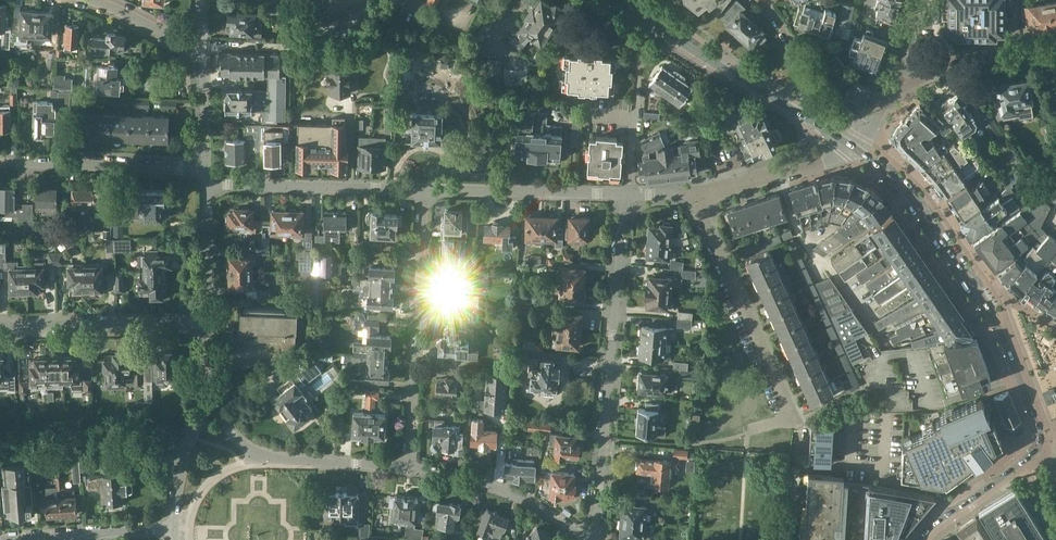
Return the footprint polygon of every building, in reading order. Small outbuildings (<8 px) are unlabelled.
[(308,9),(313,12),(318,14),(323,15),(329,15),(334,15),(340,14),(345,12),(350,10),(354,7),(355,7),(359,3),(360,1),(362,0),(313,0),(308,9)] [(426,3),(427,3),(424,9),(429,12),(432,6),(435,7),(439,0),(428,0),(426,3)] [(539,0),(538,0),(526,17),(528,19),(526,22),(521,29),(523,30),(519,35),(521,37),(516,43),(522,48),(531,36),(540,43),(562,12),(561,8),(556,4),(552,5),(551,6),(543,0),(541,0),(540,1),(539,0)] [(718,12),(724,3),(727,0),(707,0),(718,12)] [(734,30),(742,37),(742,38),(742,39),(742,40),(742,41),(743,41),(743,42),(744,42),(745,42),(746,42),(747,41),(749,43),(752,40),(758,46),(766,37),(759,31),(762,29),(753,21),(755,18),(751,14),(748,17),(741,11),(745,7),(737,0),(729,9),(726,12),(722,17),(728,23),(727,24),(730,26),(729,26),(729,27),(729,28),(729,29),(729,30),(730,30),(730,31),(731,31),(732,31),(733,31),(734,31),(734,30)] [(819,31),(825,9),(824,9),(822,17),(804,11),(807,0),(800,0),(798,0),(799,7),(794,23),(799,25),(819,31)] [(895,18),(898,8),(897,8),(898,4),(884,0),(865,0),(864,3),(877,7),(875,15),(885,18),(884,21),(893,23),(894,18),(895,18)] [(947,18),(948,18),(948,34),(955,34),(955,38),(996,38),(996,34),(1004,34),(1004,0),(948,0),(948,8),(947,8),(947,10),(948,10),(948,16),(947,16),(947,18)] [(1026,6),(1030,29),(1042,28),(1053,26),(1049,2),(1026,6)] [(835,14),(840,16),(838,24),(851,26),(852,21),(855,4),(842,3),(834,3),(836,11),(835,14)] [(10,44),(11,30),(11,26),(8,26),(9,18),(6,18),(6,7),(4,7),(4,5),(0,5),(0,31),(3,31),(2,49),(10,50),(10,44)] [(290,12),(290,10),(267,8),(266,14),(278,15),(278,18),(289,19),(290,12)] [(825,8),(824,9),(825,9),(819,31),(822,32),(822,34),(827,35),(827,34),(831,35),(834,27),(831,26),(835,14),(836,11),(825,8)] [(28,36),(36,36),(38,11),(22,10),(21,30),(11,30),(10,44),(28,45),(28,36)] [(53,12),(38,11),(36,36),(51,37),(53,12)] [(249,41),(259,42),(261,42),(263,21),(259,21),(260,14),(255,13),(241,11),(238,14),(230,13),(229,21),(227,23),(226,29),(229,31),(231,31),(231,32),(234,32),(235,33),(238,34),(240,32),(249,33),(249,41)] [(78,46),(79,25),(70,25),(70,27),(67,27),(66,31),(65,31),(65,43),(66,43),(66,50),(71,50),(72,45),(78,46)] [(848,42),(881,55),(883,50),(886,49),(888,43),(887,40),(872,35),(874,30),(867,28),(865,32),(864,31),(861,38),(850,34),(848,42)] [(92,37),(91,51),(111,52),(112,50),(114,50),(115,50),(123,51),(123,47),(124,47),(126,46),(127,40),(125,39),(124,39),(124,38),(121,38),(121,36),(116,36),(116,34),(107,33),(107,38),(92,37)] [(881,55),(848,42),(846,50),(851,52),(849,58),(855,61),(853,65),(860,67),(861,64),(876,69),(876,68),(879,67),(881,61),(880,59),(881,55)] [(56,60),(57,56),(57,49),(58,44),(50,44),(49,59),(56,60)] [(269,75),(269,89),(269,110),(262,110),(262,122),(277,122),(277,119),(285,119),(286,53),(221,52),(221,58),(220,57),(220,58),(223,61),(223,66),(220,70),(221,69),(221,75),(269,75)] [(578,89),(578,93),(585,93),(585,91),(590,91),(590,93),(597,94),(597,91),(602,91),(602,92),(614,92),(615,82),(612,82),(613,69),(615,70),(616,59),(602,58),(602,55),(594,55),(594,57),(586,57),(586,54),(578,54),(578,56),(564,55),(563,66),(566,66),(565,78),(563,78),(562,89),(574,90),(574,89),(578,89)] [(823,65),(816,72),(830,89),(838,83),(844,85),(846,80),(841,78),(836,72),(845,66),(837,55),(824,65),(823,65)] [(469,61),(468,81),(487,81),(487,83),(500,83),(501,61),(488,60),(488,62),(469,61)] [(91,65),(90,87),(100,88),(119,89),(119,88),(125,89),(126,87),(127,80),(125,78),(120,78),(120,77),(119,77),(120,67),(116,66),(100,65),(100,66),(91,65)] [(649,85),(664,96),(680,73),(676,69),(674,70),(672,73),(662,66),(649,85)] [(354,76),(354,67),(350,67),(332,67),(332,76),(331,76),(331,84),(332,84),(332,93),(350,93),(350,84),(350,76),(354,76)] [(410,71),(398,69),(397,85),(409,87),(410,71)] [(685,76),(680,73),(664,96),(679,107),(693,88),(683,81),(685,78),(685,76)] [(54,75),(52,88),(72,89),(73,79),(64,78),(65,75),(54,75)] [(847,90),(843,98),(854,103),(851,108),(859,112),(861,106),(863,107),(867,98),(866,98),(868,95),(868,94),(871,88),(852,80),(848,79),(844,89),(847,90)] [(1034,116),(1027,81),(1024,81),(1023,80),(1019,81),(1018,82),(1017,83),(1016,82),(1008,84),(1006,84),(1005,83),(1001,83),(1001,85),(997,86),(1000,100),(997,103),(998,108),(1002,110),(1003,119),(1019,117),(1019,118),(1034,116)] [(226,110),(262,110),(269,110),(269,89),(245,89),(243,89),(243,88),(238,88),(238,89),(227,89),(227,99),(226,99),(226,110)] [(34,101),(34,135),(44,135),(44,131),(56,131),(56,116),(56,108),(59,108),(71,108),(71,92),(59,91),(59,96),(53,96),(53,101),(34,101)] [(942,103),(941,107),(951,121),(954,119),(955,121),(953,123),(954,124),(950,127),(956,133),(959,137),(961,135),(981,122),(975,114),(973,116),(970,111),(968,112),(962,103),(966,101),(959,91),(942,103)] [(441,113),(434,113),(435,97),(420,96),(419,113),(412,113),(412,129),(405,128),(405,139),(411,139),(411,140),(413,141),(413,140),(423,141),(430,141),(439,141),(439,142),(441,142),(441,140),(446,140),(447,130),(441,129),(441,113)] [(909,113),(905,117),(902,120),(897,125),(897,126),(893,133),(893,134),(895,141),(896,142),(900,146),(901,147),(901,148),(911,157),(934,142),(944,134),(951,129),(933,113),(924,104),(920,106),(920,105),(918,106),(919,106),(909,113)] [(0,105),(0,130),(1,130),(8,130),(11,130),(10,110),(10,105),(0,105)] [(743,138),(743,139),(744,138),(767,128),(766,128),(768,127),(768,126),(770,124),(767,118),(764,118),(763,118),(763,117),(760,119),(759,116),(756,117),(752,109),(726,122),(727,124),(725,127),(728,132),(730,132),(731,132),(732,133),(739,130),(743,138)] [(517,133),(516,140),(515,145),(516,145),(515,154),(515,155),(516,155),(515,161),(517,162),(524,163),(525,161),(526,156),(527,156),(527,157),(528,157),(528,156),(536,157),(537,158),(541,113),(520,111),(520,124),(521,124),(520,132),(518,131),(517,131),(516,133),(517,133)] [(541,113),(537,158),(538,158),(538,157),(546,158),(547,158),(547,157),(548,157),(550,162),(557,163),(559,158),(560,158),(560,157),(561,149),(561,143),(562,136),(562,135),(561,135),(562,127),(547,126),(547,113),(541,113)] [(129,140),(129,115),(91,114),(91,116),(90,116),(89,139),(106,139),(106,140),(112,140),(112,139),(129,140)] [(168,119),(168,116),(129,115),(129,140),(145,140),(145,141),(151,141),(168,141),(169,119),(168,119)] [(991,116),(984,121),(996,139),(1004,133),(991,116)] [(345,140),(345,126),(345,117),(333,117),(333,124),(298,124),(290,124),(290,141),(297,142),(297,169),(310,169),(310,164),(332,164),(331,169),(347,170),(347,159),(348,149),(345,149),(345,140)] [(259,124),(259,140),(259,152),(260,165),(281,165),(281,142),(290,141),(290,124),(259,124)] [(746,142),(741,144),(742,148),(744,148),(748,157),(758,152),(758,153),(762,152),(762,153),(775,147),(773,143),(778,141),(777,140),(781,139),(782,137),(779,130),(776,129),(773,131),(772,130),(768,132),(767,128),(744,138),(746,142)] [(580,146),(581,144),(582,132),(573,131),(572,145),(580,146)] [(641,140),(647,152),(665,143),(671,141),(667,132),(664,131),(660,133),(659,131),(641,140)] [(919,165),(920,165),(957,140),(956,139),(951,143),(944,134),(934,142),(911,157),(912,157),(913,157),(918,165),(919,165)] [(587,171),(588,171),(588,175),(598,176),(598,173),(610,174),(609,177),(620,178),(620,173),(621,173),(622,158),(621,158),(621,152),(622,152),(623,141),(617,140),(617,138),(609,137),(609,139),(604,139),(604,137),(596,136),(596,139),(590,138),(589,150),(590,150),(589,156),(588,156),(587,171)] [(359,146),(358,167),(364,167),(365,168),(368,168),(370,167),(372,167),(372,147),(373,137),(360,137),(360,143),(360,146),(359,146)] [(372,147),(372,167),(373,167),(375,169),(378,169),(380,168),(385,168),(385,147),(385,146),(385,138),(373,137),(372,147)] [(672,144),(663,145),(643,154),(644,160),(639,161),(638,161),(640,179),(641,179),(641,178),(646,178),(646,181),(648,181),(648,180),(654,179),(654,180),(656,180),(656,179),(661,179),(663,179),(663,178),(668,178),(668,179),(669,178),(675,177),(675,178),(676,177),(682,176),(682,177),(683,176),(690,175),(690,176),(691,176),(691,172),(696,172),(698,172),(697,167),(696,158),(695,155),(699,155),(701,153),(698,138),(686,139),(687,143),(678,144),(679,146),(674,146),(674,144),(672,145),(672,144)] [(246,152),(259,152),(259,140),(245,140),(245,139),(226,139),(226,162),(227,162),(227,167),(238,167),(238,162),(246,162),(246,152)] [(933,179),(960,160),(967,156),(971,153),(965,148),(963,149),(957,143),(959,142),(957,140),(920,165),(933,179)] [(960,160),(933,179),(944,194),(983,167),(976,156),(971,152),(966,147),(965,148),(971,153),(967,156),(960,160)] [(1016,170),(1001,180),(1006,187),(1021,177),(1016,170)] [(1037,179),(1034,174),(1029,178),(1032,183),(1037,179)] [(828,221),(833,202),(835,176),(834,176),(832,176),(817,180),(824,205),(823,210),(820,224),(828,221)] [(840,224),(841,225),(850,212),(853,208),(869,188),(866,185),(852,178),(850,178),(835,176),(833,202),(828,221),(840,224)] [(817,180),(803,184),(811,209),(812,227),(820,224),(823,210),(824,205),(817,180)] [(970,182),(967,185),(946,197),(953,208),(986,185),(983,180),(974,187),(970,182)] [(986,185),(953,208),(959,218),(979,204),(975,198),(980,195),(981,196),(990,190),(993,194),(996,192),(998,191),(1003,187),(998,181),(995,183),(995,184),(989,189),(986,185)] [(811,209),(803,184),(790,189),(798,213),(800,218),(803,230),(812,227),(811,209)] [(95,205),(95,186),(94,186),(94,188),(93,188),(93,189),(73,189),(73,192),(72,192),(72,197),(72,198),(73,198),(73,200),(72,200),(72,203),(73,203),(72,205),(75,207),(79,207),(81,205),(81,204),(85,204),(85,207),(95,207),(95,205)] [(95,186),(95,205),(101,205),(101,212),(107,212),(108,186),(95,186)] [(15,187),(0,187),(0,209),(13,210),(13,216),(19,216),(18,220),(23,220),(23,230),(26,230),(26,204),(14,204),(15,193),(16,193),(16,191),(15,191),(15,187)] [(971,238),(984,230),(1019,206),(1012,196),(1015,194),(1010,187),(1001,193),(1006,200),(1002,202),(986,214),(966,228),(971,238)] [(56,214),(56,205),(57,206),(57,199),(58,200),(58,196),(57,196),(57,188),(56,188),(37,188),(36,205),(36,214),(56,214)] [(850,212),(841,225),(844,227),(844,226),(847,229),(861,213),(883,200),(880,197),(880,196),(869,188),(853,208),(850,212)] [(134,192),(134,218),(162,218),(166,218),(168,216),(168,209),(166,207),(162,207),(162,204),(164,204),(164,192),(134,192)] [(758,199),(758,198),(748,202),(728,209),(729,211),(727,212),(729,219),(731,218),(735,231),(786,215),(778,192),(758,199)] [(979,204),(959,218),(966,228),(986,214),(1002,202),(996,192),(993,194),(987,198),(979,204)] [(1020,211),(1026,219),(1027,219),(1033,226),(1040,235),(1045,230),(1040,226),(1050,206),(1049,204),(1038,194),(1019,206),(1021,209),(1020,211)] [(890,210),(883,200),(861,213),(847,229),(844,226),(844,227),(838,230),(848,238),(890,210)] [(253,209),(241,208),(235,208),(235,212),(229,212),(229,215),(227,215),(226,225),(229,225),(229,232),(238,232),(239,226),(252,226),(252,232),(262,232),(262,222),(260,222),(260,220),(252,219),(253,209)] [(287,233),(288,211),(287,211),(286,209),(281,209),(279,211),(272,211),(273,225),(270,224),(270,236),(279,236),(279,233),(287,233)] [(305,239),(305,227),(303,227),(303,217),(303,211),(296,211),(295,209),(290,209),(289,211),(288,211),(287,233),(295,234),(295,237),(301,237),(301,243),(297,243),(297,259),(299,259),(299,268),(311,268),(312,254),(312,239),(305,239)] [(445,215),(442,215),(441,227),(445,227),(444,237),(467,238),(468,217),(462,216),(462,210),(446,209),(445,215)] [(366,214),(366,220),(368,223),(372,223),(371,236),(385,236),(395,237),(396,226),(396,225),(399,225),(400,224),(400,216),(399,215),(396,215),(396,214),(382,214),(383,212),(373,211),(373,212),(369,212),(366,214)] [(974,243),(978,247),(981,251),(981,252),(1009,232),(1020,225),(1026,219),(1027,220),(1027,219),(1026,219),(1020,211),(1001,223),(998,223),(998,226),(978,239),(975,241),(974,242),(974,243)] [(324,235),(317,235),(317,241),(324,241),(329,241),(329,236),(334,236),(334,229),(340,229),(346,229),(353,229),(354,218),(350,218),(350,213),(346,213),(346,212),(325,212),(324,235)] [(526,239),(536,239),(535,246),(541,246),(541,239),(542,216),(538,216),(538,217),(536,217),(535,214),(529,214),(528,216),(527,216),(526,239)] [(547,216),(542,216),(541,239),(562,240),(562,231),(556,230),(557,217),(556,217),(555,214),(549,214),(548,217),(547,217),(547,216)] [(902,228),(893,215),(877,226),(844,249),(846,252),(832,262),(839,272),(855,261),(886,239),(902,228)] [(569,222),(566,222),(566,238),(587,239),(587,228),(590,228),(591,219),(587,219),(588,218),(569,217),(569,222)] [(67,219),(67,238),(76,238),(76,219),(67,219)] [(1009,232),(981,252),(982,253),(988,260),(988,261),(1007,246),(1021,236),(1033,226),(1027,219),(1027,220),(1026,219),(1020,225),(1009,232)] [(478,238),(477,250),(484,250),(485,240),(502,240),(502,248),(513,248),(513,242),(516,242),(516,236),(509,236),(509,226),(501,226),(502,221),(493,221),(493,226),(485,225),(484,239),(478,238)] [(679,238),(670,237),(671,225),(670,225),(669,222),(663,221),(662,224),(661,224),(660,227),(650,226),(649,228),(647,229),(647,234),(649,236),(648,241),(670,243),(671,243),(681,244),(689,243),(686,231),(678,233),(679,238)] [(112,223),(112,237),(122,237),(122,223),(112,223)] [(995,270),(996,269),(1000,266),(1028,245),(1040,235),(1033,226),(1021,236),(1007,246),(988,261),(989,261),(995,269),(994,269),(995,270)] [(885,252),(886,254),(909,238),(902,228),(886,239),(855,261),(839,272),(845,280),(877,257),(877,258),(885,252)] [(783,232),(786,239),(793,236),(790,229),(783,232)] [(838,230),(833,234),(843,242),(848,238),(838,230)] [(780,242),(786,239),(783,232),(777,235),(780,242)] [(833,234),(828,238),(838,245),(843,242),(833,234)] [(1027,260),(1025,263),(1007,284),(1019,294),(1032,279),(1050,256),(1055,248),(1055,240),(1049,234),(1040,244),(1037,241),(1023,258),(1027,260)] [(467,238),(444,237),(444,244),(440,244),(440,256),(443,256),(442,268),(465,269),(466,254),(465,254),(466,239),(467,239),(467,238)] [(828,238),(823,241),(834,248),(838,245),(828,238)] [(891,261),(893,265),(899,261),(917,249),(909,238),(886,254),(857,275),(862,283),(889,263),(888,262),(891,261)] [(113,239),(114,252),(131,251),(131,246),(136,244),(134,240),(131,242),(131,239),(113,239)] [(804,265),(794,242),(792,239),(787,242),(799,268),(804,265)] [(670,251),(671,243),(670,243),(648,241),(648,242),(646,243),(645,249),(647,251),(647,256),(652,257),(652,259),(657,259),(657,257),(675,259),(676,252),(670,251)] [(829,252),(834,248),(823,241),(818,245),(829,252)] [(761,242),(755,245),(757,252),(764,249),(761,242)] [(755,245),(743,250),(745,257),(757,252),(755,245)] [(823,256),(829,252),(818,245),(813,248),(823,256)] [(567,253),(567,247),(563,247),(562,260),(574,261),(574,253),(567,253)] [(1033,302),(1041,291),(1040,291),(1044,284),(1047,286),(1054,276),(1052,275),(1053,274),(1055,275),(1055,273),(1055,248),(1050,256),(1032,279),(1019,294),(1033,302)] [(140,271),(165,271),(165,265),(171,265),(171,254),(170,254),(169,249),(159,249),(158,251),(145,252),(145,255),(139,255),(139,265),(140,265),(140,271)] [(901,276),(907,273),(925,260),(917,249),(899,261),(893,265),(866,284),(872,293),(898,274),(899,273),(901,276)] [(753,279),(757,287),(780,277),(768,250),(747,260),(747,261),(746,262),(748,267),(750,267),(750,268),(752,274),(753,273),(755,278),(753,279)] [(28,293),(27,267),(18,267),(18,261),(6,261),(5,252),(0,252),(0,268),(10,267),(11,294),(11,295),(12,296),(13,297),(14,297),(15,297),(16,297),(17,296),(18,294),(18,293),(28,293)] [(255,263),(256,263),(256,254),(247,254),(247,256),(230,257),(230,263),(227,264),(227,270),(230,271),(230,272),(255,271),(255,263)] [(311,268),(311,273),(334,274),(334,254),(312,254),(311,268)] [(1009,262),(997,272),(1007,284),(1025,263),(1018,256),(1009,262)] [(27,267),(28,293),(33,293),(36,291),(42,291),(42,284),(43,284),(43,262),(38,262),(38,259),(35,259),(35,267),(27,267)] [(683,262),(671,260),(670,268),(682,269),(683,262)] [(925,260),(907,273),(901,276),(874,296),(878,303),(902,286),(899,281),(903,279),(908,286),(931,270),(925,260)] [(86,292),(85,266),(76,266),(76,263),(69,263),(69,283),(70,284),(71,290),(77,290),(79,292),(86,292)] [(85,266),(86,292),(95,292),(95,293),(96,294),(97,295),(99,295),(100,295),(101,294),(102,293),(102,292),(102,263),(94,263),(94,266),(85,266)] [(364,285),(370,286),(392,287),(393,278),(394,278),(394,277),(397,278),(398,276),(399,270),(398,268),(394,268),(370,266),(369,280),(364,280),(364,285)] [(563,267),(561,283),(562,283),(563,283),(585,285),(586,277),(584,277),(584,269),(563,267)] [(817,294),(807,270),(806,268),(800,270),(812,296),(817,294)] [(696,271),(686,270),(682,270),(681,277),(695,278),(696,271)] [(931,270),(908,286),(875,309),(880,315),(890,308),(891,309),(913,294),(915,297),(940,282),(931,270)] [(166,286),(165,271),(140,271),(141,282),(140,282),(140,284),(141,284),(141,293),(152,292),(152,300),(162,300),(162,286),(166,286)] [(255,271),(230,272),(230,273),(228,274),(228,279),(230,281),(230,287),(247,287),(247,290),(256,290),(256,279),(255,279),(255,271)] [(1033,302),(1033,303),(1038,306),(1039,305),(1043,308),(1055,289),(1055,273),(1055,275),(1053,274),(1052,275),(1054,276),(1047,286),(1044,284),(1040,291),(1041,291),(1033,302)] [(447,278),(447,282),(445,282),(445,289),(447,289),(446,293),(456,294),(456,297),(455,297),(455,304),(479,307),(479,294),(473,294),(473,289),(478,289),(480,277),(457,275),(457,279),(447,278)] [(646,281),(646,291),(670,293),(670,285),(682,286),(682,279),(678,279),(660,277),(660,276),(654,275),(654,277),(649,276),(648,282),(646,281)] [(767,308),(770,316),(793,306),(780,277),(757,287),(760,294),(762,293),(764,297),(763,297),(766,303),(768,308),(767,308)] [(816,283),(831,317),(851,308),(830,277),(816,283)] [(922,308),(922,309),(947,292),(940,282),(915,297),(874,322),(878,329),(905,314),(906,315),(919,306),(921,305),(923,308),(922,308)] [(303,283),(303,300),(310,300),(311,284),(303,283)] [(584,294),(585,285),(563,283),(562,283),(561,283),(560,299),(582,301),(582,294),(584,294)] [(363,291),(370,291),(370,293),(369,293),(368,305),(370,305),(370,307),(377,308),(377,305),(392,306),(395,306),(397,305),(397,298),(396,296),(393,296),(392,296),(392,287),(370,286),(364,285),(363,291)] [(257,289),(257,297),(270,297),(270,289),(257,289)] [(1054,315),(1055,312),(1055,289),(1043,308),(1054,315)] [(670,293),(646,291),(645,301),(647,301),(646,306),(651,307),(651,308),(657,309),(657,307),(675,309),(676,305),(673,305),(673,302),(670,302),(670,301),(669,301),(670,293)] [(931,319),(954,303),(947,292),(922,309),(921,311),(893,323),(899,333),(925,322),(931,319)] [(532,304),(545,305),(553,306),(553,298),(537,297),(537,299),(532,298),(532,304)] [(831,323),(820,299),(819,297),(813,299),(825,326),(831,323)] [(932,330),(938,328),(939,330),(945,328),(963,315),(954,303),(931,319),(925,322),(899,333),(890,337),(892,342),(895,342),(908,335),(910,339),(932,329),(932,330)] [(445,328),(444,338),(473,339),(474,330),(468,329),(469,322),(478,323),(479,307),(455,304),(454,310),(457,310),(457,324),(454,324),(453,325),(448,325),(445,328)] [(553,306),(545,305),(544,312),(552,313),(553,306)] [(780,338),(784,347),(807,337),(793,306),(770,316),(774,324),(776,323),(778,327),(777,328),(780,333),(782,338),(780,338)] [(285,310),(246,308),(246,312),(241,311),(240,337),(238,336),(238,338),(283,340),(282,347),(295,348),(296,332),(297,333),(298,314),(285,313),(285,310)] [(851,308),(831,317),(843,343),(852,364),(864,359),(854,338),(867,332),(851,308)] [(692,312),(678,311),(677,318),(692,319),(692,312)] [(555,312),(553,328),(581,330),(582,322),(580,322),(580,314),(555,312)] [(945,328),(939,330),(911,341),(912,346),(915,345),(928,340),(929,342),(965,338),(965,335),(973,334),(974,332),(963,315),(945,328)] [(379,321),(364,320),(357,319),(354,319),(353,330),(364,331),(364,336),(368,336),(367,345),(354,345),(354,350),(354,356),(388,358),(389,346),(390,346),(391,335),(377,335),(377,328),(379,328),(379,321)] [(692,321),(678,319),(677,326),(691,327),(692,321)] [(642,337),(641,341),(665,343),(666,334),(670,334),(670,332),(673,332),(673,328),(658,327),(658,325),(649,325),(649,326),(643,325),(643,326),(640,327),(640,335),(642,337)] [(844,352),(833,328),(832,325),(826,328),(838,354),(844,352)] [(581,339),(581,330),(553,328),(552,337),(552,345),(578,347),(578,339),(581,339)] [(794,368),(798,376),(820,366),(807,337),(784,347),(788,354),(789,353),(791,357),(791,358),(793,363),(794,363),(795,367),(794,368)] [(473,340),(473,339),(444,338),(444,339),(440,339),(439,351),(447,351),(447,358),(460,358),(460,352),(468,353),(468,352),(477,352),(478,340),(473,340)] [(986,376),(983,370),(988,368),(977,339),(965,340),(928,344),(928,345),(930,351),(948,397),(988,382),(989,382),(990,382),(990,381),(990,380),(990,379),(990,378),(990,377),(989,377),(988,376),(987,376),(986,376)] [(523,348),(527,348),(543,349),(544,342),(524,340),(523,348)] [(664,351),(665,343),(641,341),(641,345),(639,346),(638,354),(640,355),(640,356),(646,357),(646,359),(655,359),(656,358),(670,359),(670,354),(668,354),(668,352),(664,351)] [(151,355),(144,355),(145,382),(145,404),(152,404),(152,382),(152,381),(157,380),(157,382),(165,382),(165,379),(176,379),(176,368),(175,368),(174,355),(171,355),(171,352),(162,352),(162,356),(157,356),(157,357),(151,357),(151,356),(151,355)] [(125,386),(135,386),(142,386),(142,371),(131,371),(131,353),(114,354),(114,355),(104,355),(104,369),(107,369),(107,380),(105,380),(106,385),(108,387),(125,387),(125,386)] [(856,378),(847,360),(845,354),(840,357),(850,380),(856,378)] [(64,386),(63,357),(58,357),(57,355),(52,355),(51,357),(46,357),(47,386),(54,386),(64,386)] [(388,358),(354,356),(353,361),(368,362),(368,367),(366,367),(365,379),(388,380),(388,379),(391,380),(393,378),(393,372),(392,370),(389,370),(389,369),(387,369),(388,358)] [(47,386),(46,357),(38,357),(38,359),(31,359),(31,381),(19,381),(20,393),(26,393),(26,386),(29,386),(29,392),(47,389),(47,386)] [(79,387),(78,358),(71,358),(71,357),(63,357),(64,386),(69,386),(69,387),(79,387)] [(15,376),(3,376),(3,358),(0,358),(0,388),(7,388),(7,391),(15,391),(15,376)] [(545,359),(528,358),(527,363),(529,363),(528,376),(531,376),(530,386),(544,388),(543,394),(553,395),(554,389),(555,389),(556,379),(559,379),(560,366),(552,365),(553,360),(545,359)] [(281,392),(273,397),(280,407),(283,404),(287,409),(290,414),(287,417),(294,426),(308,416),(306,413),(312,409),(306,399),(308,398),(306,396),(300,387),(322,371),(314,361),(303,369),(290,378),(277,387),(281,392)] [(688,362),(674,361),(673,368),(687,370),(688,362)] [(832,392),(820,366),(798,376),(801,383),(803,382),(805,387),(804,387),(807,393),(808,394),(806,395),(809,400),(810,400),(811,401),(832,392)] [(679,377),(686,378),(703,379),(704,372),(680,370),(679,377)] [(476,372),(469,371),(468,391),(475,391),(476,372)] [(480,406),(484,407),(486,407),(486,408),(510,410),(512,373),(488,372),(487,390),(485,390),(484,400),(480,400),(480,406)] [(639,390),(665,392),(665,391),(671,392),(673,376),(673,375),(640,372),(640,375),(639,374),(638,387),(639,387),(639,390)] [(437,382),(436,395),(461,397),(462,381),(454,381),(454,379),(445,378),(445,379),(440,379),(440,382),(437,382)] [(844,385),(847,391),(859,386),(856,378),(850,380),(851,382),(844,385)] [(366,380),(345,379),(344,389),(364,391),(366,380)] [(1055,401),(1055,393),(1055,390),(1052,391),(1052,389),(1045,392),(1044,392),(1046,398),(1047,397),(1049,403),(1055,401)] [(366,391),(366,399),(371,399),(369,436),(374,436),(374,439),(376,440),(383,440),(384,439),(384,437),(385,437),(385,425),(386,414),(377,414),(377,413),(375,413),(375,399),(379,400),(379,392),(366,391)] [(1009,391),(994,397),(1007,427),(1009,426),(1013,436),(1024,432),(1020,422),(1021,421),(1009,391)] [(363,436),(369,436),(371,399),(366,399),(365,412),(363,412),(363,413),(353,413),(352,434),(352,438),(354,439),(361,439),(362,438),(362,435),(363,435),(363,436)] [(903,446),(901,479),(916,481),(916,478),(943,482),(944,482),(946,485),(973,464),(974,466),(982,460),(985,458),(993,452),(992,451),(1002,443),(993,422),(986,426),(984,421),(990,419),(987,411),(985,406),(981,399),(951,411),(947,413),(939,416),(940,419),(933,422),(934,424),(922,429),(923,433),(904,441),(905,445),(903,446)] [(645,409),(638,408),(636,433),(665,435),(666,427),(657,426),(659,403),(646,402),(645,409)] [(454,421),(466,422),(467,410),(455,409),(454,421)] [(690,429),(700,429),(701,414),(692,413),(690,429)] [(496,431),(482,430),(483,419),(473,418),(472,443),(479,443),(479,445),(487,446),(487,443),(495,444),(496,431)] [(456,425),(444,424),(444,420),(435,419),(435,424),(434,424),(433,441),(431,442),(435,446),(437,445),(444,445),(443,447),(445,450),(451,450),(453,448),(453,443),(462,443),(462,433),(456,433),(456,425)] [(528,429),(549,430),(549,423),(529,421),(528,429)] [(812,436),(831,437),(832,424),(825,423),(825,425),(811,424),(810,432),(813,433),(812,436)] [(549,445),(555,446),(555,455),(564,456),(564,457),(564,458),(573,459),(573,458),(574,454),(575,454),(575,453),(577,451),(578,447),(575,444),(576,435),(573,435),(573,431),(563,430),(563,433),(556,433),(550,433),(549,445)] [(810,439),(809,448),(830,449),(831,437),(812,436),(812,439),(810,439)] [(674,448),(673,456),(681,457),(687,458),(688,450),(675,449),(675,448),(674,448)] [(813,457),(813,460),(830,461),(830,449),(809,448),(809,457),(813,457)] [(98,454),(82,455),(82,456),(82,462),(83,470),(86,470),(97,469),(100,469),(99,462),(98,462),(98,454)] [(81,482),(79,455),(72,455),(74,482),(81,482)] [(506,462),(505,474),(514,475),(514,477),(525,478),(525,476),(534,476),(535,464),(535,460),(513,458),(513,463),(506,462)] [(638,459),(637,471),(654,473),(653,485),(659,485),(659,486),(665,487),(665,486),(667,486),(669,467),(675,467),(675,461),(673,460),(655,459),(655,460),(638,459)] [(574,472),(553,471),(553,464),(539,463),(538,475),(545,475),(544,480),(552,481),(550,494),(560,495),(560,497),(570,498),(571,493),(572,493),(574,491),(575,482),(573,482),(574,472)] [(3,467),(6,515),(6,516),(35,514),(35,513),(33,514),(33,507),(34,507),(33,500),(34,500),(33,492),(32,492),(30,465),(31,465),(31,464),(2,466),(2,467),(3,467)] [(124,473),(87,475),(88,487),(100,486),(101,503),(126,502),(125,493),(131,493),(133,490),(132,483),(130,481),(125,482),(124,473)] [(904,533),(907,529),(915,518),(936,495),(935,494),(834,478),(834,475),(834,474),(808,473),(805,522),(801,522),(799,539),(900,539),(904,533)] [(47,498),(46,498),(47,516),(63,514),(61,488),(64,488),(63,482),(57,482),(57,487),(46,488),(47,498)] [(64,488),(61,488),(63,514),(78,513),(76,496),(75,496),(75,490),(66,491),(66,488),(64,488)] [(1040,529),(1039,530),(1039,529),(1040,528),(1040,527),(1038,528),(1038,527),(1031,516),(1030,517),(1027,512),(1028,511),(1025,506),(1024,507),(1014,492),(992,506),(990,504),(980,511),(980,512),(998,539),(1047,539),(1040,529)] [(358,523),(358,516),(358,494),(347,494),(347,493),(336,493),(336,494),(325,494),(324,516),(336,516),(336,517),(346,517),(346,523),(358,523)] [(415,526),(415,520),(416,520),(418,498),(409,497),(404,496),(404,497),(395,496),(395,497),(390,496),(389,506),(394,507),(392,518),(402,519),(402,521),(406,521),(404,539),(411,539),(422,539),(423,527),(415,526)] [(664,498),(652,497),(651,504),(669,506),(670,499),(664,498)] [(444,525),(447,526),(456,527),(458,515),(460,504),(451,502),(451,503),(447,503),(439,501),(439,502),(434,501),(433,510),(437,511),(438,511),(436,524),(435,528),(443,530),(444,525)] [(621,509),(620,519),(644,521),(644,518),(650,519),(651,506),(634,505),(634,503),(629,503),(629,504),(623,504),(623,510),(621,509)] [(481,518),(477,529),(487,532),(500,537),(503,530),(504,528),(507,529),(508,529),(511,522),(510,520),(508,519),(508,518),(495,513),(495,512),(486,509),(486,511),(482,509),(479,517),(481,518)] [(966,523),(978,539),(992,539),(991,538),(976,517),(966,523)] [(631,535),(648,537),(649,537),(649,530),(643,530),(644,521),(620,519),(619,528),(621,529),(621,534),(626,535),(626,536),(631,537),(631,535)] [(360,523),(360,536),(369,536),(369,524),(360,523)] [(966,523),(957,530),(964,539),(978,539),(966,523)] [(526,539),(546,539),(547,539),(548,539),(551,535),(550,535),(551,533),(550,532),(545,529),(544,530),(535,525),(536,526),(531,535),(529,534),(526,539)]
